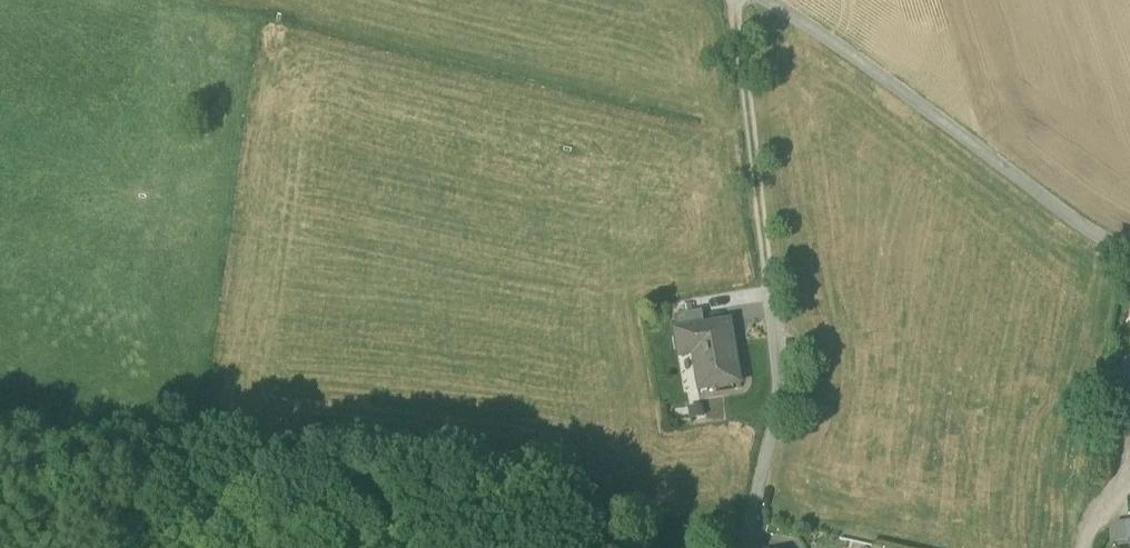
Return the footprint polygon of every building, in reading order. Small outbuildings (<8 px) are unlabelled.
[(675,318),(677,332),(705,328),(703,313),(675,318)] [(695,355),(701,392),(741,385),(730,323),(705,328),(677,332),(676,332),(681,358),(695,355)] [(866,542),(842,539),(841,547),(866,547),(866,542)]
